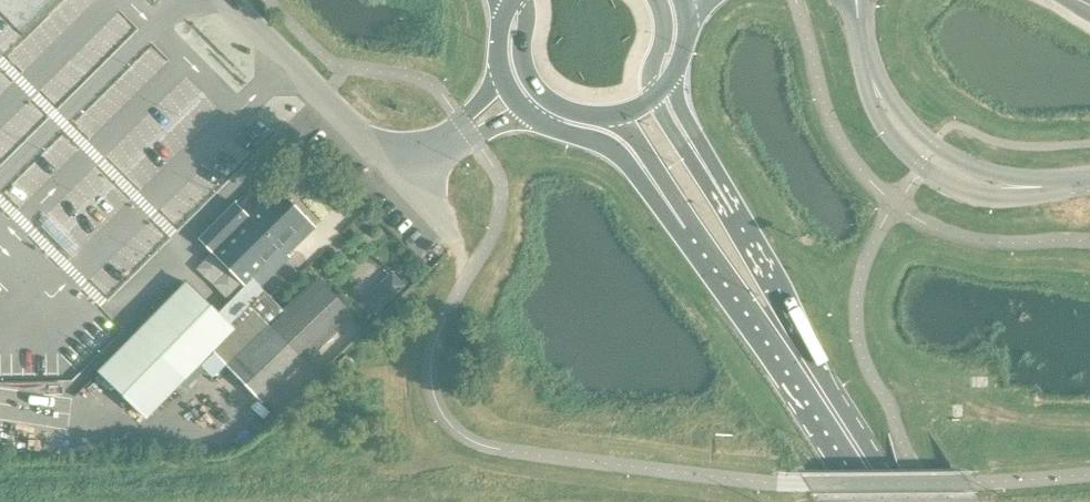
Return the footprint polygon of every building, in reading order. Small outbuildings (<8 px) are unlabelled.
[(277,189),(248,217),(235,203),(199,239),(244,284),(251,278),(259,287),(290,257),(287,254),(314,227),(308,221),(308,220),(277,189)] [(391,271),(361,300),(375,315),(405,285),(391,271)] [(264,403),(292,374),(353,313),(318,279),(285,312),(259,287),(251,278),(244,284),(217,312),(186,281),(96,370),(145,419),(212,351),(214,354),(205,363),(216,373),(225,364),(264,403)] [(345,355),(331,368),(340,377),(354,364),(345,355)]
